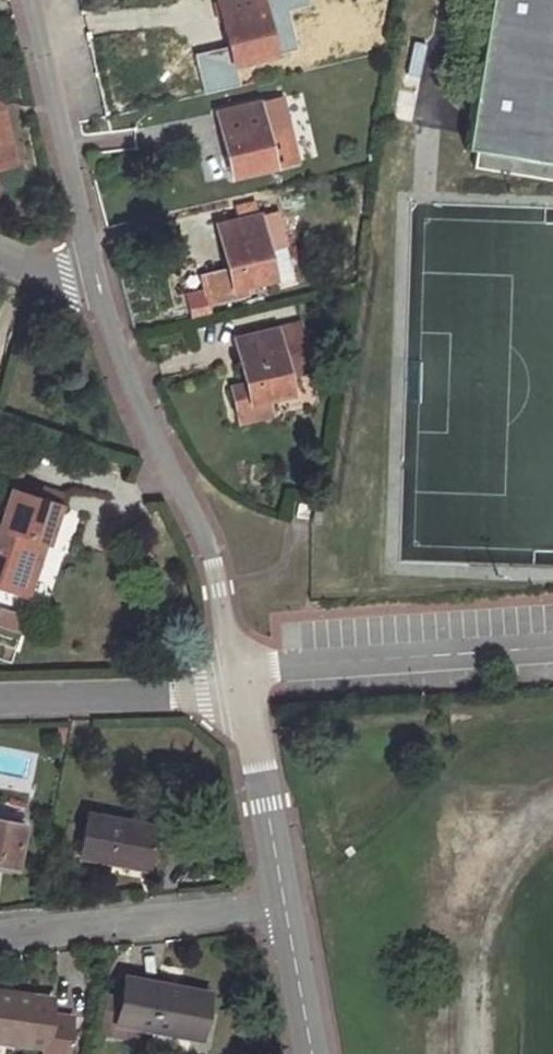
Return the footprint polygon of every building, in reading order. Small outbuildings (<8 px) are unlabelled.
[(218,1),(233,65),(274,55),(265,15),(281,11),(278,0),(223,0),(218,1)] [(483,28),(476,73),(463,148),(552,164),(552,0),(488,0),(483,28)] [(467,71),(476,73),(483,28),(475,27),(467,71)] [(427,44),(409,41),(391,134),(410,138),(427,44)] [(285,101),(219,116),(233,179),(300,164),(285,101)] [(11,154),(4,126),(0,127),(0,156),(11,154)] [(11,154),(0,156),(0,166),(14,163),(11,154)] [(271,213),(258,216),(262,232),(275,230),(271,213)] [(258,216),(217,226),(228,270),(232,289),(244,286),(273,279),(262,232),(258,216)] [(246,295),(244,286),(232,289),(228,270),(202,276),(209,305),(246,295)] [(310,370),(299,324),(234,339),(245,385),(232,388),(237,408),(268,400),(291,395),(286,376),(310,370)] [(271,416),(268,400),(237,408),(241,424),(271,416)] [(16,478),(11,492),(60,508),(65,495),(16,478)] [(11,492),(0,526),(0,587),(27,596),(45,542),(48,544),(60,508),(11,492)] [(321,513),(312,513),(311,525),(321,526),(321,513)] [(19,629),(23,614),(0,608),(0,624),(19,629)] [(145,869),(154,827),(88,814),(82,840),(79,855),(145,869)] [(0,821),(0,863),(16,867),(23,826),(0,821)] [(70,854),(79,855),(82,840),(74,838),(70,854)] [(197,1012),(205,1013),(209,994),(124,978),(118,1005),(115,1023),(137,1027),(192,1038),(197,1012)] [(0,993),(0,1042),(44,1048),(43,1053),(65,1053),(70,1017),(49,1015),(51,999),(0,993)] [(134,1040),(137,1027),(115,1023),(118,1005),(106,1002),(99,1034),(134,1040)] [(199,1040),(205,1013),(197,1012),(192,1038),(199,1040)]
